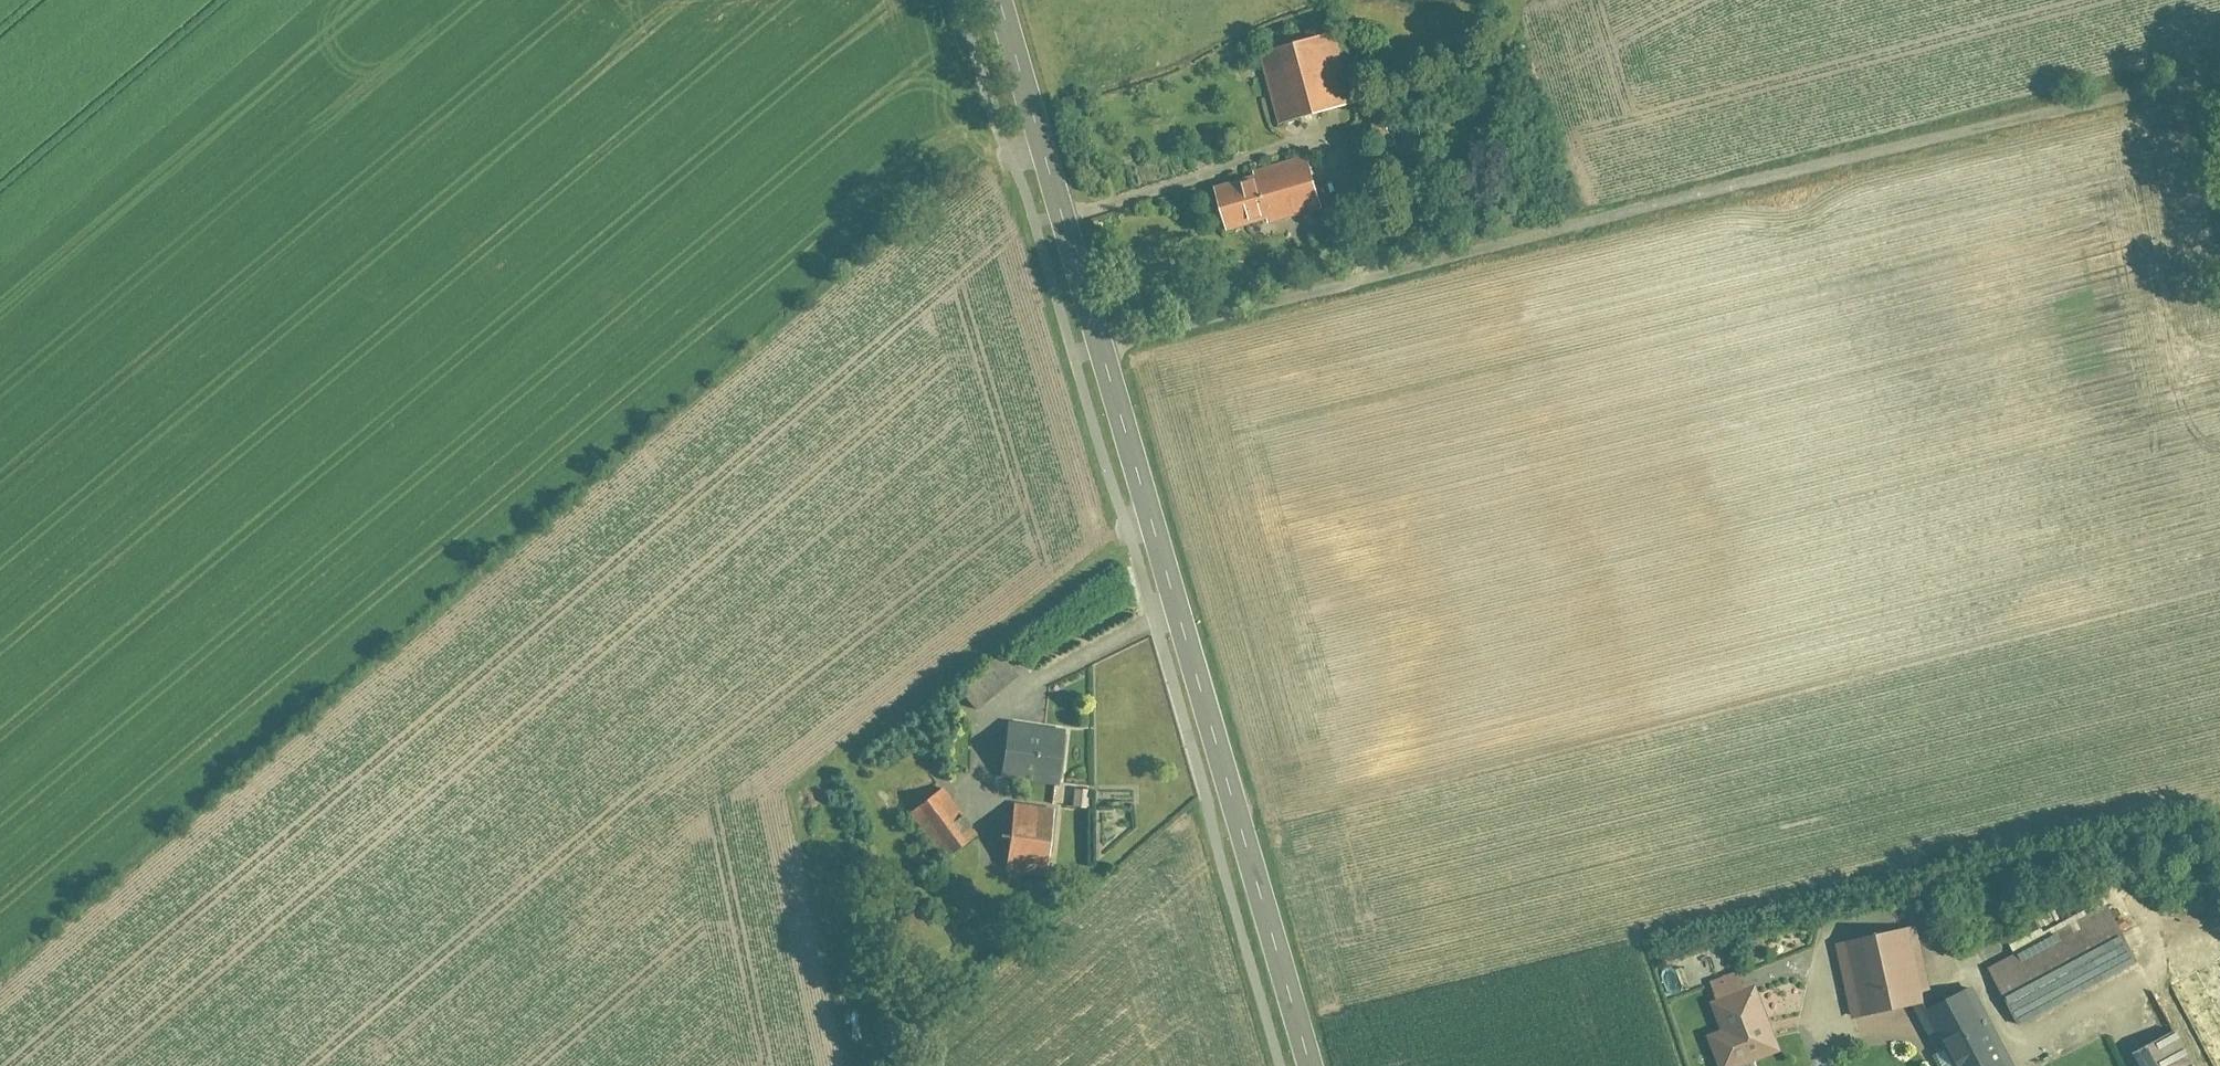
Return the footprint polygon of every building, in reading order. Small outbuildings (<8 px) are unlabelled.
[(1266,59),(1284,126),(1359,106),(1341,39),(1266,59)] [(1222,184),(1238,236),(1328,210),(1312,157),(1222,184)] [(1012,729),(1007,778),(1071,785),(1076,736),(1012,729)] [(951,789),(915,815),(952,866),(988,840),(951,789)] [(1018,816),(1007,873),(1060,883),(1070,825),(1018,816)] [(2108,904),(1989,965),(2020,1025),(2139,964),(2108,904)] [(1837,943),(1854,1021),(1927,1005),(1910,928),(1837,943)] [(1721,1065),(1753,1065),(1785,1056),(1763,990),(1717,1005),(1726,1033),(1712,1037),(1721,1065)] [(1930,1018),(1953,1065),(2021,1065),(1985,992),(1930,1018)] [(2178,1030),(2132,1054),(2138,1065),(2197,1065),(2178,1030)]
